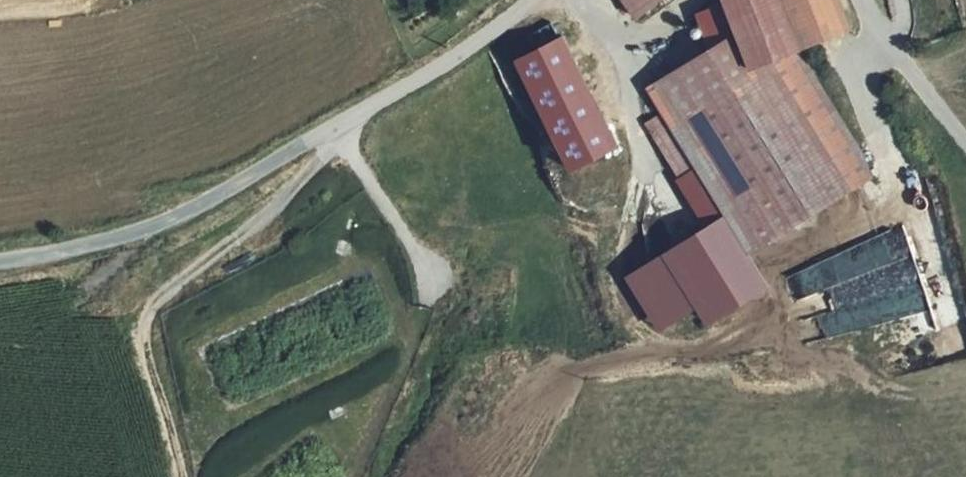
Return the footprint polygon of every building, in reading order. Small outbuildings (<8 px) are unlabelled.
[(638,16),(662,0),(627,0),(638,16)] [(735,31),(747,65),(792,49),(851,29),(841,0),(724,0),(725,1),(735,31)] [(735,31),(725,1),(694,15),(706,48),(735,31)] [(747,65),(735,31),(706,48),(647,87),(662,107),(697,164),(728,213),(749,247),(870,176),(792,49),(747,65)] [(617,143),(562,37),(518,60),(573,166),(617,143)] [(697,164),(662,107),(644,119),(679,175),(697,164)] [(697,164),(679,175),(709,224),(728,213),(697,164)] [(728,213),(709,224),(665,251),(697,303),(709,322),(771,283),(749,247),(728,213)] [(808,345),(927,309),(934,331),(965,321),(965,318),(951,268),(916,278),(902,232),(784,268),(808,345)] [(697,303),(665,251),(628,274),(660,326),(697,303)]
